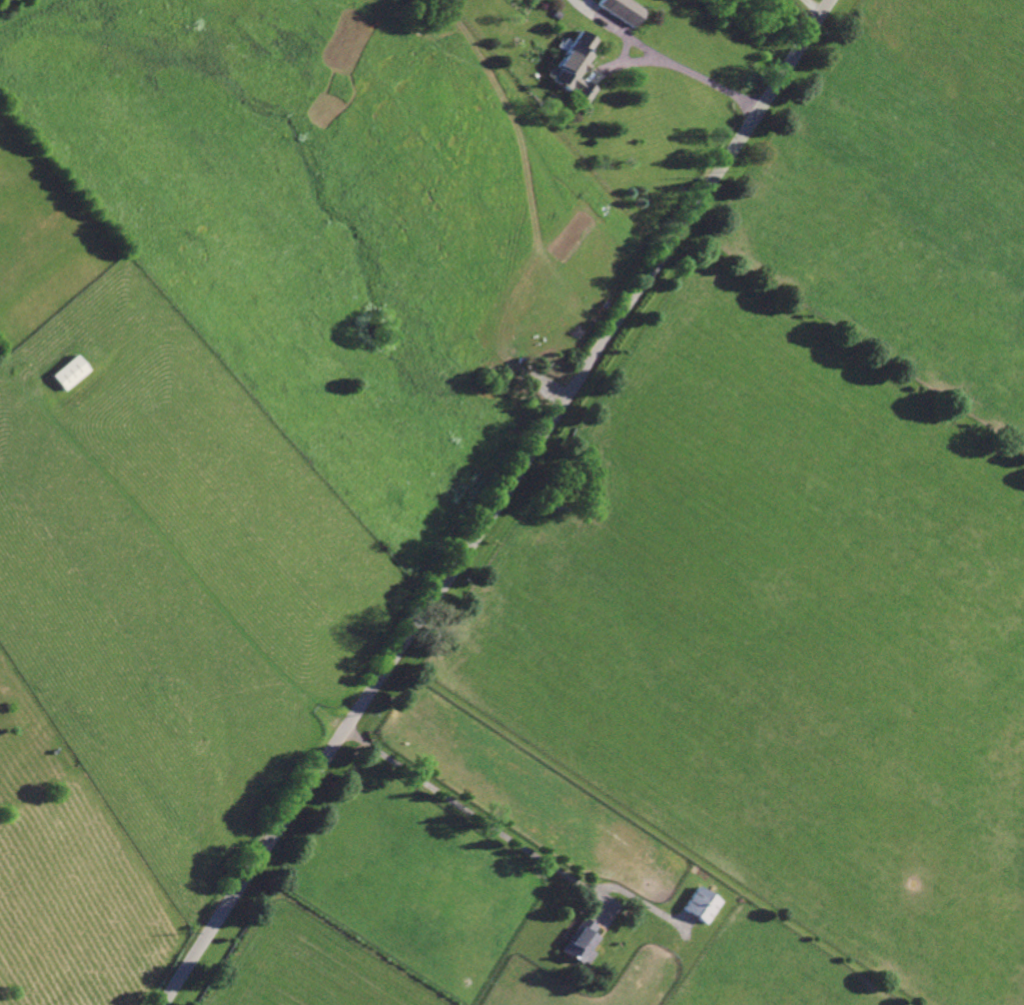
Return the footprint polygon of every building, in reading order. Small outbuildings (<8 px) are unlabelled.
[(596,2),(597,0),(627,0),(643,10),(632,27),(631,28),(595,4),(596,2)] [(557,18),(551,14),(555,9),(561,13),(557,18)] [(583,71),(580,69),(575,76),(581,80),(592,86),(594,88),(585,102),(570,93),(573,88),(569,86),(567,90),(551,80),(551,79),(557,69),(553,66),(554,65),(564,49),(569,41),(578,28),(594,38),(585,51),(590,54),(585,62),(588,63),(583,71)] [(62,391),(48,376),(74,353),(87,369),(62,391)] [(701,923),(690,916),(680,909),(679,908),(694,886),(716,900),(701,923)] [(585,964),(579,960),(577,964),(559,951),(567,940),(569,938),(573,932),(572,931),(581,917),(584,919),(592,925),(595,927),(589,935),(595,938),(587,950),(589,951),(593,954),(585,964)]
